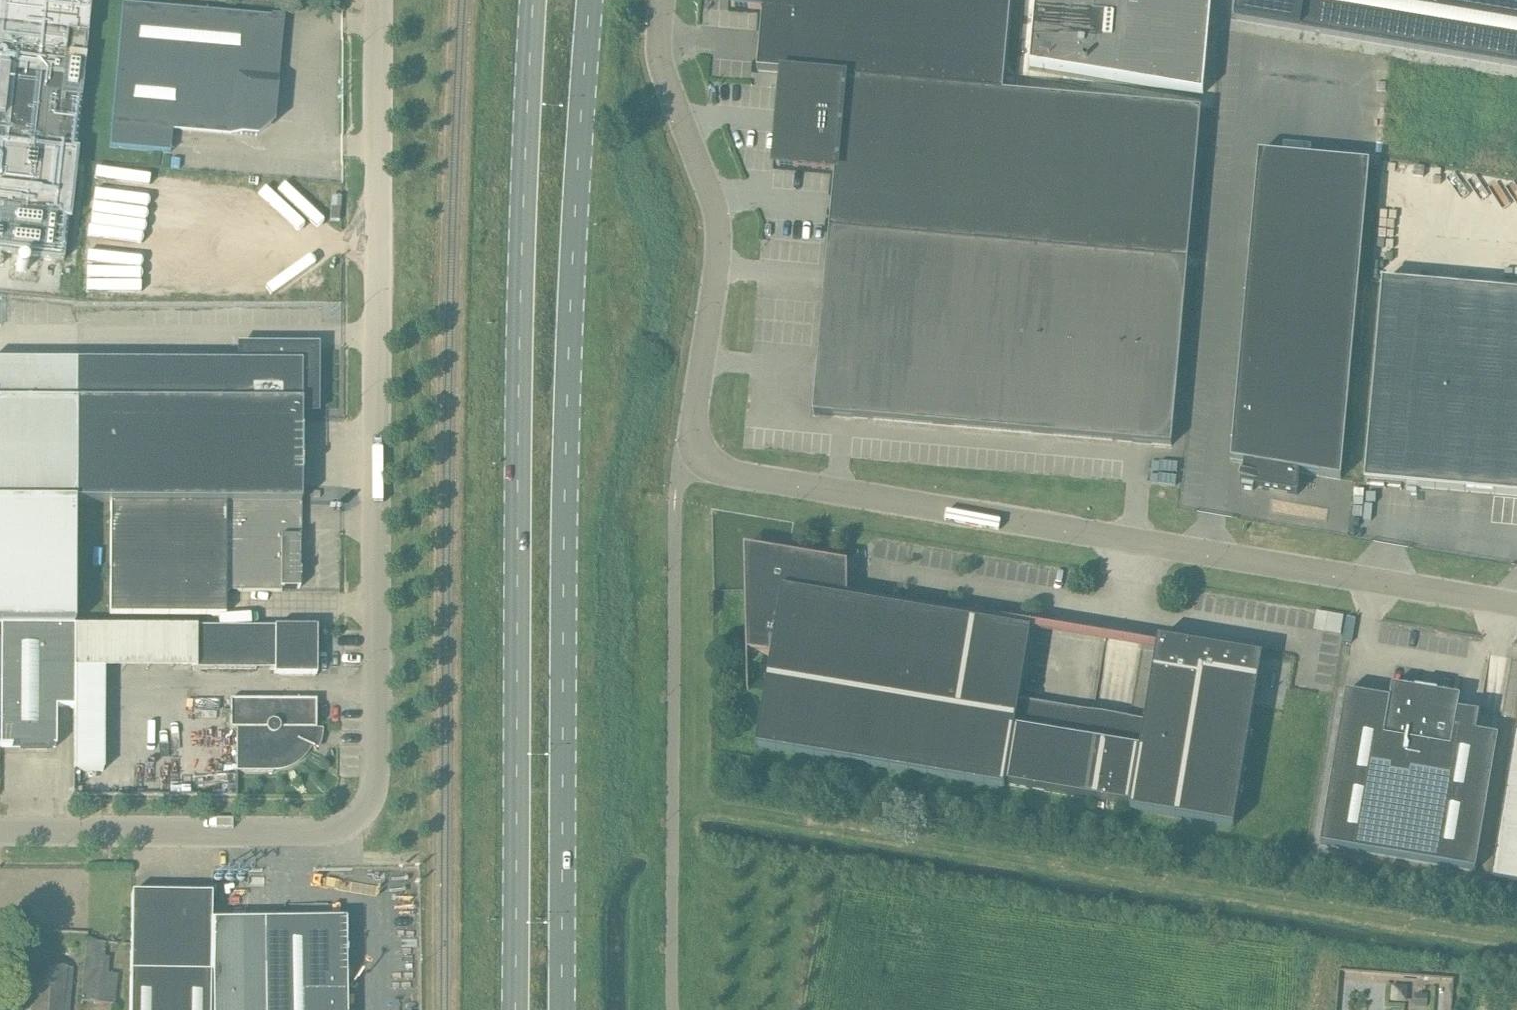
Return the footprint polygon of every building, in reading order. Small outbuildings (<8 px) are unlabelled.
[(64,261),(80,125),(91,0),(0,0),(0,254),(64,261)] [(732,7),(762,10),(757,70),(785,73),(1003,92),(1011,0),(732,0),(732,7)] [(1030,65),(1203,94),(1212,0),(1035,0),(1030,65)] [(1234,19),(1516,67),(1516,0),(1237,0),(1234,19)] [(281,18),(122,4),(110,147),(170,152),(172,128),(231,134),(257,136),(272,123),(281,18)] [(785,73),(777,166),(835,171),(829,231),(813,415),(1172,447),(1188,263),(1201,110),(1003,92),(785,73)] [(1370,163),(1258,153),(1231,461),(1244,463),(1241,485),(1298,494),(1301,472),(1343,479),(1370,163)] [(1516,495),(1516,294),(1509,293),(1382,282),(1365,482),(1490,493),(1516,495)] [(0,627),(38,627),(75,627),(75,565),(75,502),(111,502),(111,503),(226,503),(282,503),(301,503),(301,485),(301,412),(316,412),(316,347),(240,347),(240,362),(76,362),(0,362),(0,627)] [(111,503),(110,615),(226,615),(226,591),(226,503),(111,503)] [(226,503),(226,591),(282,591),(282,588),(300,588),(300,552),(296,552),(296,538),(302,538),(302,503),(301,503),(282,503),(226,503)] [(999,787),(1008,730),(1025,630),(849,601),(848,563),(745,546),(747,651),(772,656),(757,746),(999,787)] [(0,747),(21,747),(21,751),(53,752),(53,747),(56,747),(56,708),(74,708),(74,669),(75,627),(38,627),(0,627),(0,745),(0,747)] [(197,627),(197,669),(274,670),(274,675),(317,676),(317,628),(197,627)] [(1134,751),(1008,730),(999,787),(999,785),(1125,806),(1124,808),(1228,826),(1256,656),(1153,638),(1134,751)] [(1433,691),(1433,693),(1419,690),(1420,689),(1415,688),(1415,689),(1392,685),(1390,699),(1346,692),(1320,845),(1476,871),(1499,737),(1477,733),(1480,714),(1458,711),(1460,697),(1437,693),(1437,692),(1433,691)] [(316,700),(230,700),(230,729),(237,729),(236,752),(236,772),(273,772),(273,769),(287,767),(302,757),(310,746),(314,729),(316,729),(316,700)] [(1491,882),(1516,886),(1516,727),(1491,882)] [(132,893),(130,1009),(210,1009),(210,974),(212,974),(212,1009),(347,1009),(346,919),(211,921),(212,894),(132,893)] [(105,943),(87,941),(80,1002),(116,1006),(118,988),(100,986),(105,943)] [(41,958),(40,963),(24,961),(23,988),(27,988),(26,1009),(69,1009),(73,969),(47,965),(48,959),(41,958)] [(1415,993),(1414,1007),(1427,1007),(1428,994),(1415,993)]
